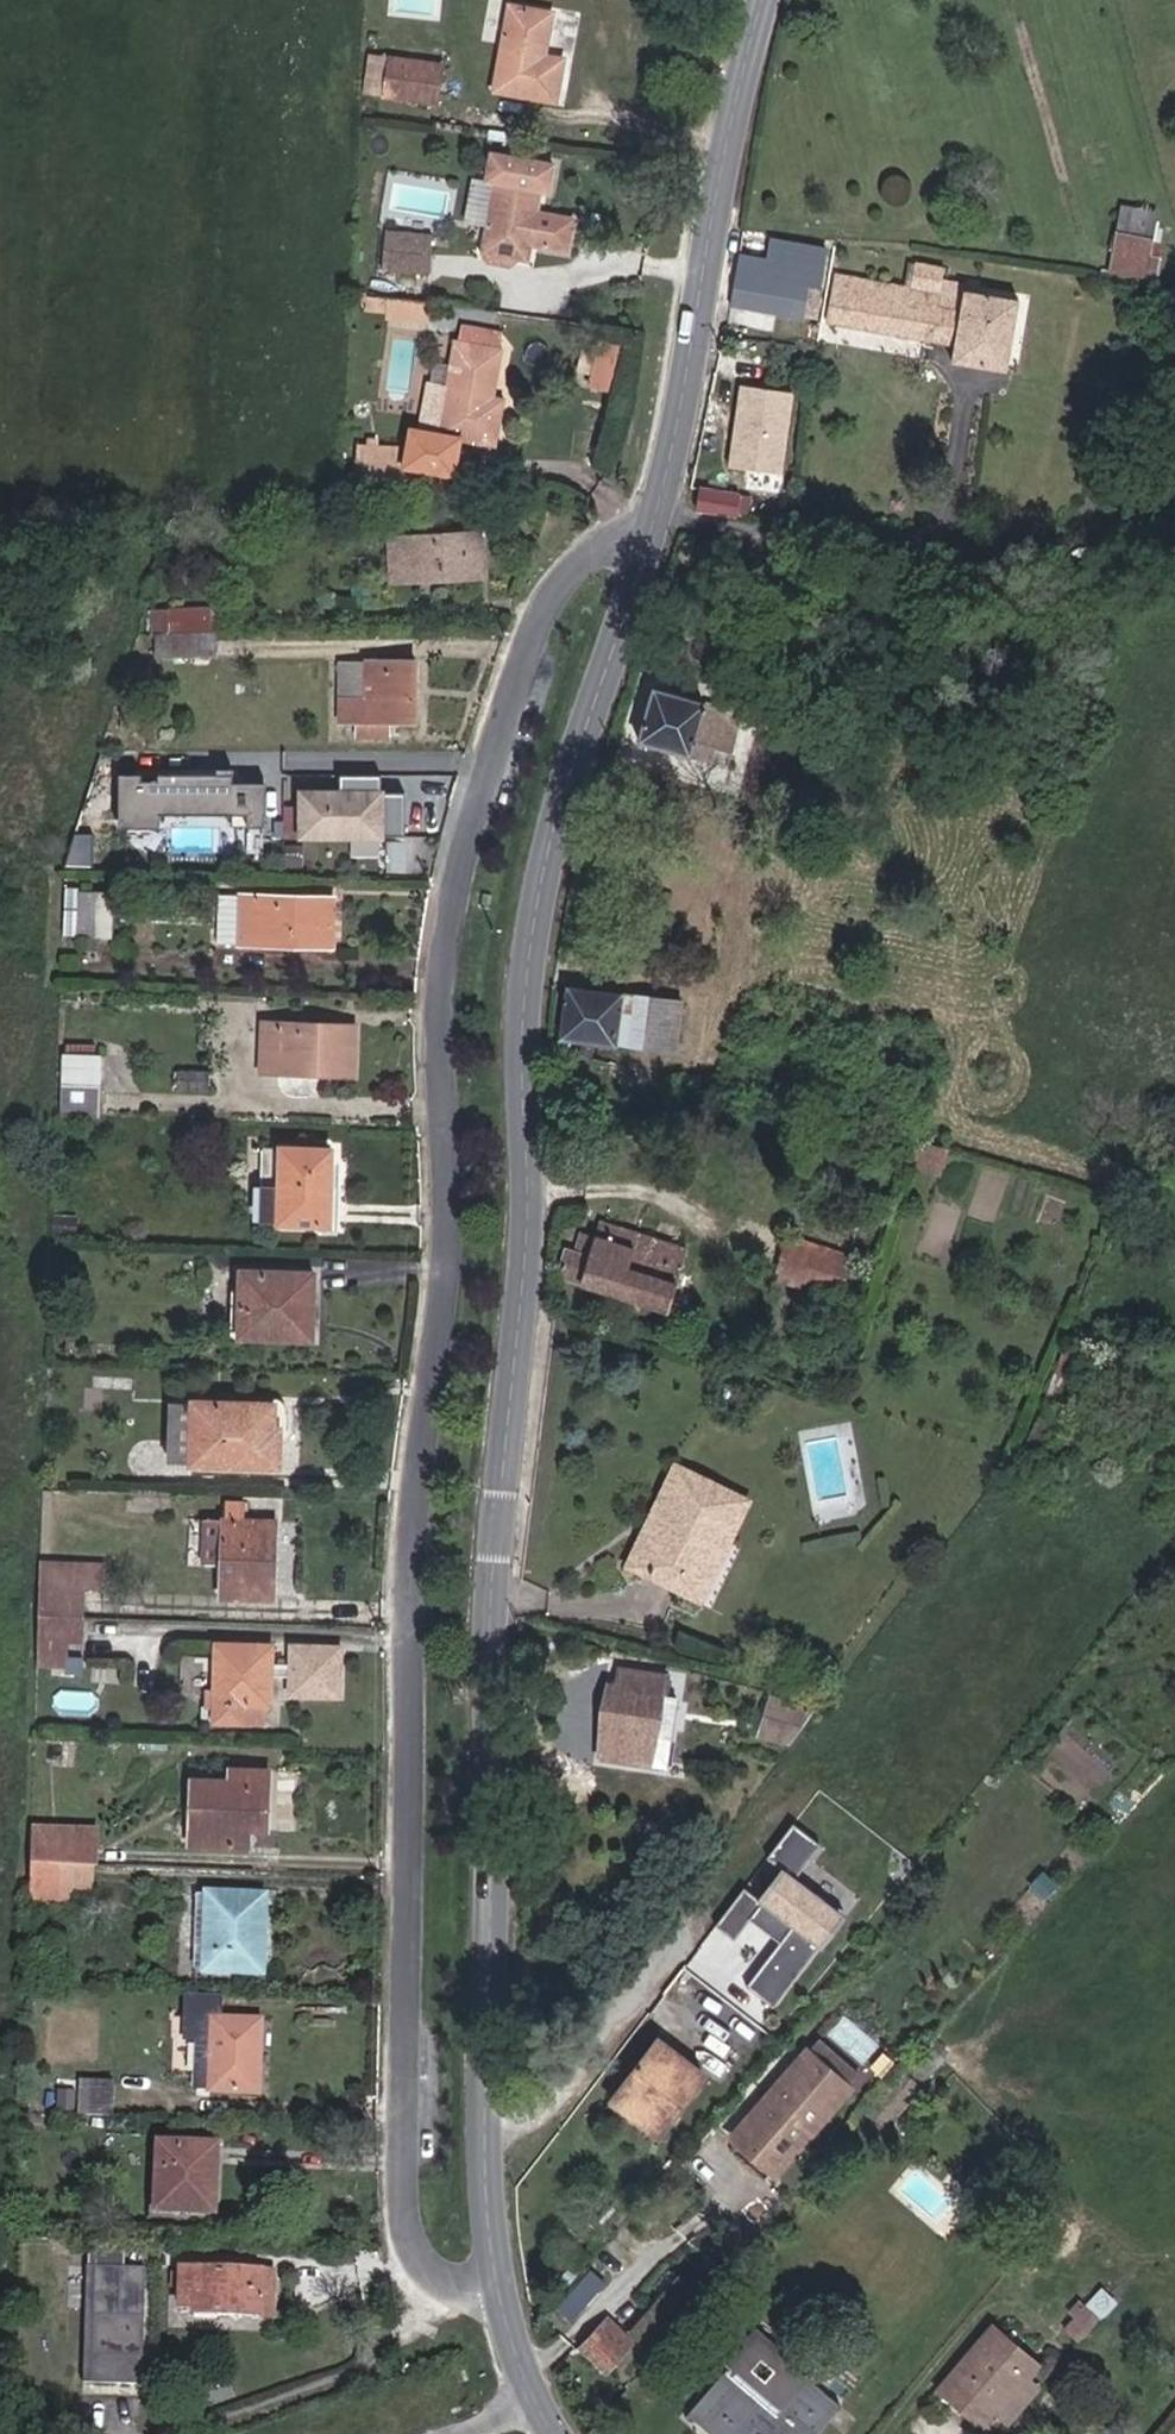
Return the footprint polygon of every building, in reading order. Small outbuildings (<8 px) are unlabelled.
[(545,55),(553,13),(508,5),(493,92),(556,103),(564,59),(545,55)] [(387,77),(389,59),(369,56),(364,93),(384,97),(387,77)] [(437,104),(443,66),(390,58),(387,77),(384,97),(437,104)] [(554,165),(491,154),(486,181),(495,183),(482,253),(527,261),(530,245),(567,252),(573,220),(536,213),(540,191),(549,192),(554,165)] [(1148,255),(1155,214),(1123,208),(1111,271),(1153,279),(1157,257),(1148,255)] [(429,273),(432,236),(385,232),(382,269),(429,273)] [(817,318),(828,251),(772,241),(769,263),(740,258),(731,304),(802,317),(802,315),(817,318)] [(1005,371),(1018,302),(963,292),(965,283),(941,280),(943,269),(916,263),(911,288),(836,274),(828,322),(956,345),(953,362),(1005,371)] [(385,314),(387,299),(366,296),(364,311),(385,314)] [(427,324),(429,302),(387,299),(385,314),(385,320),(427,324)] [(354,492),(360,492),(404,491),(405,467),(413,468),(452,475),(459,439),(494,446),(503,400),(492,398),(500,350),(455,341),(446,390),(429,387),(421,428),(413,427),(406,437),(404,447),(357,444),(357,459),(355,459),(354,492)] [(783,474),(794,394),(737,386),(726,466),(783,474)] [(413,468),(405,467),(404,491),(360,492),(360,503),(412,502),(413,468)] [(735,517),(738,494),(701,488),(697,512),(735,517)] [(563,530),(567,516),(554,512),(549,525),(563,530)] [(482,576),(480,533),(389,539),(391,582),(482,576)] [(214,630),(214,608),(169,609),(151,610),(151,631),(169,631),(214,630)] [(213,657),(213,631),(154,633),(155,658),(213,657)] [(402,722),(402,705),(416,705),(416,662),(366,661),(366,662),(366,698),(341,698),(340,721),(359,721),(359,736),(390,736),(390,722),(402,722)] [(366,698),(366,662),(366,661),(340,662),(341,698),(366,698)] [(730,753),(741,713),(653,690),(640,741),(711,761),(714,748),(730,753)] [(133,721),(135,711),(122,708),(120,718),(122,718),(132,720),(133,721)] [(132,720),(122,718),(120,729),(129,730),(132,720)] [(175,740),(176,728),(157,728),(157,740),(175,740)] [(263,827),(264,785),(228,785),(228,774),(158,774),(158,780),(123,780),(123,819),(138,819),(138,826),(159,826),(159,814),(231,814),(231,827),(263,827)] [(382,837),(382,792),(300,791),(301,837),(382,837)] [(397,831),(412,831),(413,792),(397,792),(397,831)] [(107,934),(109,896),(82,894),(81,933),(107,934)] [(239,944),(240,895),(218,895),(216,944),(239,944)] [(332,947),(333,898),(240,895),(239,944),(332,947)] [(676,1053),(682,1003),(568,989),(562,1038),(676,1053)] [(354,1075),(356,1025),(262,1022),(260,1073),(354,1075)] [(676,1053),(562,1038),(560,1051),(624,1065),(692,1081),(695,1057),(676,1053)] [(100,1054),(100,1045),(66,1044),(66,1054),(100,1054)] [(98,1116),(100,1085),(102,1054),(100,1054),(66,1054),(64,1053),(63,1085),(62,1115),(98,1116)] [(209,1092),(210,1072),(178,1071),(177,1091),(209,1092)] [(489,1130),(489,1112),(476,1111),(476,1130),(489,1130)] [(940,1173),(947,1150),(911,1139),(904,1162),(940,1173)] [(279,1186),(280,1148),(266,1147),(265,1185),(279,1186)] [(330,1226),(332,1149),(280,1148),(279,1186),(278,1222),(278,1224),(330,1226)] [(278,1222),(279,1186),(265,1185),(263,1185),(262,1222),(278,1222)] [(74,1241),(75,1219),(56,1218),(54,1240),(74,1241)] [(667,1310),(685,1250),(600,1223),(596,1237),(582,1233),(576,1253),(566,1250),(559,1276),(667,1310)] [(837,1299),(851,1256),(788,1236),(774,1279),(837,1299)] [(313,1340),(314,1273),(240,1270),(239,1338),(313,1340)] [(1082,1353),(1083,1349),(1066,1342),(1063,1350),(1083,1360),(1086,1354),(1082,1353)] [(279,1468),(280,1428),(274,1428),(275,1403),(192,1400),(192,1402),(190,1463),(190,1465),(279,1468)] [(190,1463),(192,1402),(172,1402),(170,1463),(190,1463)] [(697,1547),(725,1489),(675,1464),(627,1565),(700,1600),(720,1558),(697,1547)] [(725,1489),(697,1547),(720,1558),(748,1500),(725,1489)] [(252,1498),(252,1514),(280,1514),(281,1498),(252,1498)] [(273,1600),(275,1521),(223,1519),(224,1520),(222,1565),(220,1598),(273,1600)] [(222,1565),(224,1520),(208,1520),(206,1564),(222,1565)] [(81,1616),(83,1587),(83,1568),(40,1566),(38,1614),(81,1616)] [(101,1587),(102,1568),(83,1568),(83,1587),(101,1587)] [(80,1640),(81,1616),(38,1614),(37,1664),(65,1665),(66,1640),(80,1640)] [(339,1695),(340,1648),(293,1646),(292,1663),(271,1662),(272,1645),(215,1644),(214,1692),(214,1706),(214,1723),(244,1723),(244,1705),(263,1706),(270,1706),(271,1674),(292,1674),(291,1694),(339,1695)] [(649,1762),(659,1698),(661,1689),(662,1689),(664,1676),(621,1670),(619,1687),(611,1686),(601,1755),(649,1762)] [(668,1739),(674,1700),(659,1698),(649,1762),(664,1765),(668,1739)] [(788,1742),(811,1710),(771,1699),(759,1735),(788,1742)] [(262,1724),(263,1706),(244,1705),(244,1723),(262,1724)] [(267,1831),(269,1771),(230,1769),(229,1781),(192,1779),(189,1845),(234,1847),(235,1829),(249,1830),(267,1831)] [(823,1848),(793,1826),(771,1857),(785,1867),(761,1901),(746,1891),(721,1926),(735,1936),(747,1920),(779,1943),(750,1984),(780,2006),(846,1916),(799,1881),(823,1848)] [(72,1890),(73,1866),(95,1866),(96,1831),(75,1830),(75,1844),(55,1843),(55,1829),(31,1828),(30,1865),(29,1907),(28,1908),(72,1909),(72,1890)] [(75,1844),(75,1830),(55,1829),(55,1843),(75,1844)] [(249,1848),(249,1830),(235,1829),(234,1847),(249,1848)] [(94,1891),(95,1866),(73,1866),(72,1890),(94,1891)] [(262,1974),(265,1895),(206,1893),(206,1895),(203,1970),(203,1971),(262,1974)] [(203,1970),(206,1895),(196,1894),(193,1969),(203,1970)] [(259,2093),(261,2020),(222,2019),(223,1996),(186,1995),(185,2039),(197,2039),(196,2090),(206,2090),(206,2091),(259,2093)] [(658,2138),(705,2075),(658,2038),(610,2101),(658,2138)] [(809,2048),(742,2131),(783,2165),(851,2082),(809,2048)] [(873,2101),(900,2070),(892,2063),(865,2095),(873,2101)] [(113,2116),(114,2081),(80,2080),(79,2114),(113,2116)] [(872,2139),(882,2128),(871,2117),(861,2129),(872,2139)] [(215,2213),(218,2144),(157,2142),(155,2211),(215,2213)] [(91,2256),(88,2383),(146,2384),(149,2257),(91,2256)] [(272,2316),(273,2272),(179,2269),(179,2308),(192,2308),(192,2313),(272,2316)] [(577,2323),(595,2305),(578,2289),(561,2308),(577,2323)] [(1079,2340),(1097,2320),(1078,2303),(1072,2310),(1077,2317),(1067,2328),(1079,2340)] [(604,2373),(634,2340),(625,2332),(609,2317),(580,2350),(597,2365),(604,2373)] [(431,2337),(435,2329),(418,2322),(415,2330),(431,2337)] [(1027,2379),(1039,2366),(992,2326),(945,2382),(967,2399),(960,2407),(985,2429),(990,2423),(1000,2432),(1037,2388),(1027,2379)] [(837,2402),(757,2333),(692,2411),(719,2433),(810,2433),(837,2402)] [(967,2399),(945,2382),(938,2389),(960,2407),(967,2399)]
